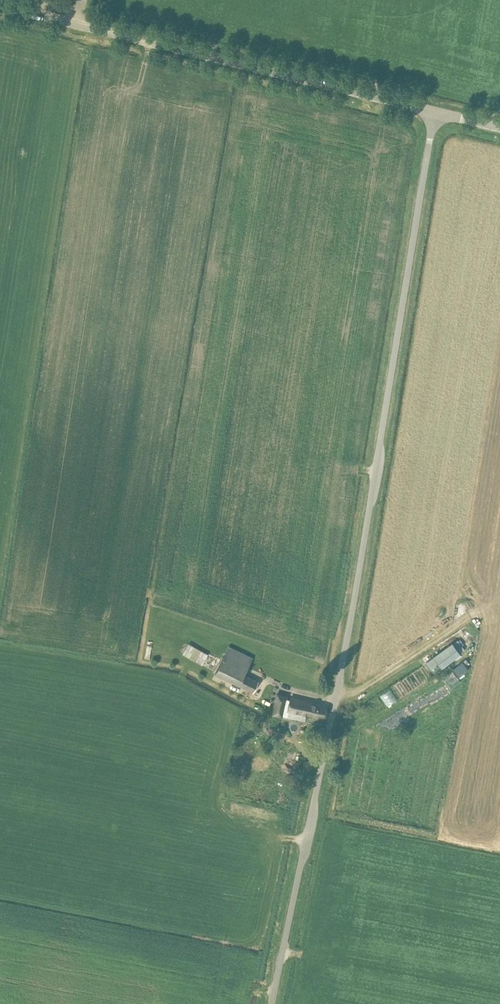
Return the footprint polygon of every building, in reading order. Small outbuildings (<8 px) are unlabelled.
[(452,642),(426,662),(434,672),(460,653),(452,642)] [(204,656),(194,651),(196,648),(187,643),(181,653),(201,663),(204,656)] [(215,674),(239,685),(239,684),(253,691),(257,682),(244,675),(252,658),(229,646),(215,674)] [(462,661),(452,669),(459,677),(469,670),(462,661)] [(290,697),(290,699),(287,699),(288,695),(275,692),(271,715),(282,718),(283,716),(287,717),(288,710),(324,718),(326,707),(311,703),(311,702),(290,697)]
